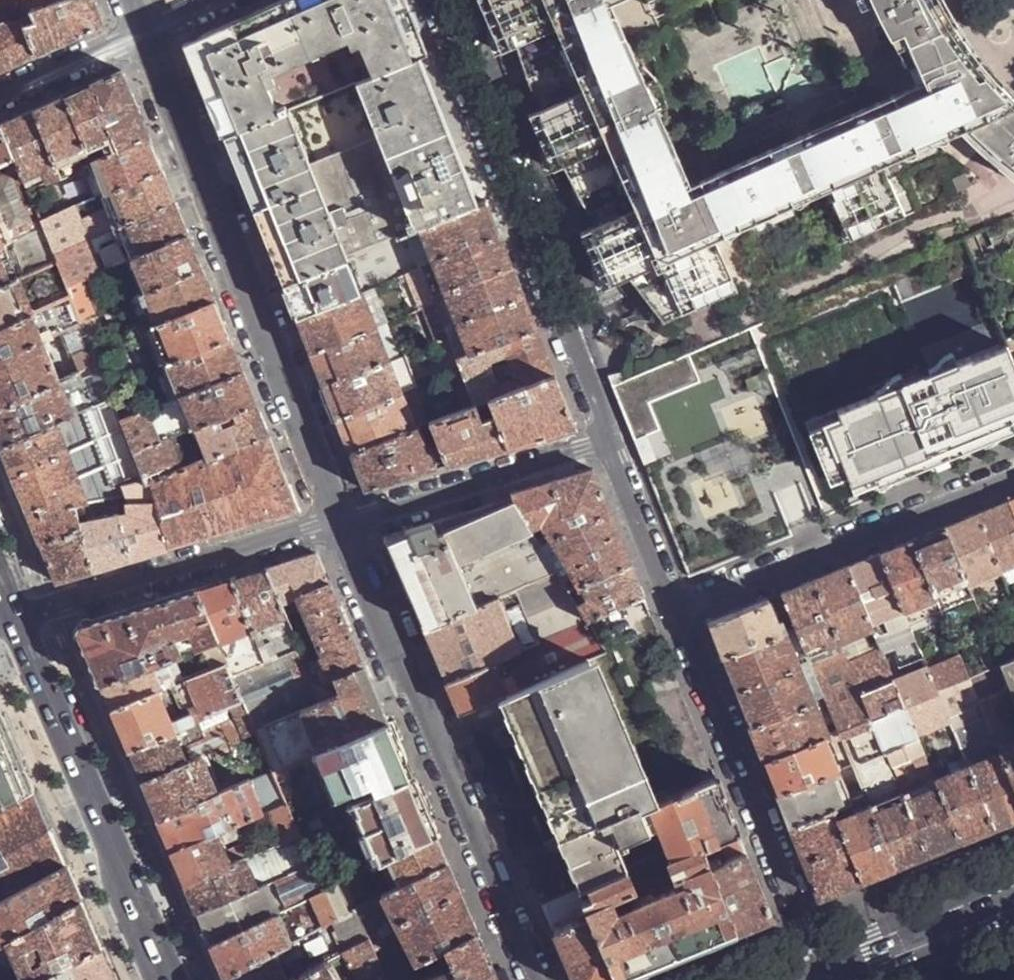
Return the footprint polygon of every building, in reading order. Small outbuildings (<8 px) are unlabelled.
[(13,0),(0,0),(0,22),(19,14),(13,0)] [(19,14),(20,15),(62,0),(13,0),(19,14)] [(20,15),(37,54),(104,25),(96,3),(95,0),(62,0),(20,15)] [(429,54),(419,29),(416,31),(408,11),(411,10),(407,0),(284,0),(205,35),(194,59),(204,85),(223,133),(225,136),(281,114),(279,109),(270,87),(264,74),(356,34),(361,46),(373,76),(418,58),(429,54)] [(501,52),(517,45),(540,110),(529,115),(553,170),(564,165),(597,226),(581,233),(605,288),(630,277),(664,322),(740,289),(717,238),(824,192),(849,242),(910,214),(888,164),(963,131),(990,157),(1013,174),(1013,93),(1000,80),(980,59),(963,34),(953,19),(904,47),(911,57),(927,78),(934,85),(714,182),(710,173),(634,0),(478,0),(501,52)] [(710,173),(718,169),(644,0),(634,0),(710,173)] [(953,19),(943,0),(885,0),(904,47),(953,19)] [(416,31),(419,29),(421,28),(413,9),(411,10),(408,11),(416,31)] [(0,22),(0,71),(19,62),(37,54),(20,15),(19,14),(0,22)] [(264,74),(270,87),(277,83),(274,76),(350,42),(353,50),(361,46),(356,34),(264,74)] [(288,111),(373,76),(361,46),(353,50),(350,42),(274,76),(277,83),(270,87),(279,109),(286,106),(288,111)] [(280,275),(284,285),(306,276),(346,261),(345,258),(407,233),(408,235),(421,230),(477,207),(418,58),(373,76),(288,111),(281,114),(225,136),(237,167),(250,198),(264,233),(280,275)] [(123,71),(93,84),(116,139),(120,148),(149,136),(134,99),(123,71)] [(934,85),(927,78),(892,93),(718,169),(710,173),(714,182),(934,85)] [(77,91),(68,95),(89,150),(110,141),(116,139),(93,84),(77,91)] [(48,104),(35,110),(57,163),(89,150),(68,95),(48,104)] [(16,118),(4,124),(18,160),(25,176),(43,168),(57,163),(35,110),(16,118)] [(18,160),(4,124),(0,126),(0,167),(18,160)] [(114,151),(93,159),(107,192),(163,169),(155,150),(149,136),(120,148),(114,151)] [(116,139),(110,141),(114,151),(120,148),(116,139)] [(89,150),(57,163),(61,172),(81,164),(93,159),(89,150)] [(0,167),(0,209),(32,195),(28,185),(25,176),(18,160),(0,167)] [(57,163),(43,168),(47,177),(52,175),(61,172),(57,163)] [(52,175),(58,188),(86,176),(81,164),(61,172),(52,175)] [(163,169),(107,192),(118,218),(120,225),(175,201),(167,181),(163,169)] [(47,177),(28,185),(32,195),(41,219),(66,208),(58,188),(52,175),(47,177)] [(0,209),(0,230),(6,245),(45,228),(41,219),(32,195),(0,209)] [(75,205),(88,237),(108,229),(95,197),(75,205)] [(122,232),(133,258),(189,234),(181,215),(175,201),(120,225),(122,232)] [(477,207),(421,230),(434,261),(500,234),(488,203),(477,207)] [(66,208),(41,219),(45,228),(55,252),(88,237),(75,205),(66,208)] [(118,218),(111,221),(114,227),(120,225),(118,218)] [(88,237),(55,252),(59,261),(69,287),(84,280),(103,272),(95,255),(99,241),(122,232),(120,225),(114,227),(108,229),(88,237)] [(0,248),(0,253),(13,283),(21,279),(59,261),(55,252),(45,228),(6,245),(0,248)] [(421,230),(408,235),(421,266),(434,261),(421,230)] [(189,234),(133,258),(147,291),(202,267),(193,245),(189,234)] [(500,234),(434,261),(446,291),(513,266),(500,234)] [(408,235),(346,261),(360,293),(362,292),(375,287),(410,273),(422,269),(421,266),(408,235)] [(13,283),(0,253),(0,288),(13,283)] [(59,261),(21,279),(35,313),(73,296),(69,287),(59,261)] [(306,276),(319,309),(360,293),(346,261),(306,276)] [(434,261),(421,266),(422,269),(433,296),(446,291),(434,261)] [(513,266),(446,291),(458,323),(525,297),(513,266)] [(202,267),(147,291),(155,311),(148,313),(142,316),(146,328),(152,325),(215,300),(207,280),(202,267)] [(422,269),(410,273),(423,307),(435,303),(433,296),(422,269)] [(319,309),(306,276),(284,285),(292,304),(297,318),(319,309)] [(0,288),(0,328),(35,313),(21,279),(13,283),(0,288)] [(84,280),(69,287),(73,296),(82,319),(90,315),(96,313),(84,280)] [(375,287),(362,292),(376,327),(388,322),(375,287)] [(140,294),(148,313),(155,311),(147,291),(140,294)] [(446,291),(433,296),(435,303),(445,327),(458,323),(446,291)] [(319,309),(297,318),(304,336),(312,353),(376,327),(362,292),(360,293),(319,309)] [(0,328),(0,407),(62,379),(45,338),(62,332),(71,356),(74,355),(80,371),(100,363),(94,349),(82,319),(73,296),(35,313),(0,328)] [(525,297),(458,323),(470,354),(538,328),(525,297)] [(215,300),(152,325),(168,362),(230,337),(221,315),(215,300)] [(435,303),(423,307),(437,340),(448,335),(445,327),(435,303)] [(90,315),(82,319),(94,349),(102,346),(90,315)] [(389,359),(401,355),(388,322),(376,327),(389,359)] [(458,323),(445,327),(448,335),(458,358),(470,354),(458,323)] [(376,327),(312,353),(319,372),(325,385),(389,359),(376,327)] [(458,358),(462,369),(476,405),(489,400),(557,375),(538,328),(470,354),(458,358)] [(448,335),(437,340),(450,373),(451,373),(462,369),(458,358),(448,335)] [(1013,363),(1013,335),(1004,339),(1007,345),(1013,363)] [(230,337),(168,362),(172,372),(161,376),(170,399),(182,394),(244,370),(235,350),(230,337)] [(102,346),(94,349),(100,363),(109,386),(120,382),(126,379),(112,342),(102,346)] [(1007,345),(975,358),(974,355),(960,361),(959,361),(960,364),(933,375),(906,385),(880,396),(879,393),(878,394),(838,410),(842,419),(828,425),(848,474),(856,494),(879,485),(893,479),(898,477),(932,464),(948,458),(986,442),(1004,435),(1013,431),(1013,363),(1007,345)] [(690,352),(688,348),(610,379),(635,440),(647,434),(661,428),(650,402),(701,380),(690,352)] [(931,369),(933,375),(960,364),(959,361),(960,361),(956,351),(951,354),(946,357),(941,363),(935,367),(931,369)] [(389,359),(325,385),(332,404),(337,417),(402,392),(421,385),(408,352),(401,355),(389,359)] [(80,371),(62,379),(76,413),(113,396),(109,386),(100,363),(80,371)] [(462,369),(451,373),(466,409),(476,405),(462,369)] [(244,370),(182,394),(196,427),(257,402),(249,383),(244,370)] [(877,390),(878,394),(879,393),(880,396),(906,385),(902,373),(898,374),(893,378),(888,383),(883,387),(877,390)] [(489,400),(495,416),(497,415),(509,447),(577,427),(557,375),(489,400)] [(0,407),(0,438),(3,445),(57,421),(76,413),(62,379),(0,407)] [(120,382),(109,386),(113,396),(122,417),(133,413),(120,382)] [(402,392),(337,417),(344,434),(351,451),(416,427),(402,392)] [(170,399),(148,407),(161,441),(170,437),(196,427),(182,394),(170,399)] [(76,413),(57,421),(69,451),(90,502),(129,493),(131,501),(157,498),(153,481),(148,483),(136,451),(122,417),(113,396),(76,413)] [(257,402),(196,427),(209,459),(270,435),(262,415),(257,402)] [(437,437),(448,466),(509,447),(497,415),(495,416),(482,420),(476,405),(466,409),(431,421),(437,437)] [(133,413),(122,417),(136,451),(161,441),(148,407),(133,413)] [(57,421),(3,445),(11,465),(16,476),(69,451),(57,421)] [(431,421),(421,425),(426,440),(437,437),(431,421)] [(416,427),(351,451),(360,475),(366,490),(437,469),(426,440),(421,425),(416,427)] [(848,474),(828,425),(811,431),(831,480),(848,474)] [(647,434),(635,440),(645,463),(656,458),(647,434)] [(183,469),(153,481),(157,498),(170,548),(300,509),(284,469),(270,435),(209,459),(183,469)] [(1004,435),(986,442),(987,445),(991,444),(997,440),(1004,435)] [(161,441),(136,451),(148,483),(153,481),(183,469),(170,437),(161,441)] [(437,437),(426,440),(437,469),(448,466),(437,437)] [(69,451),(16,476),(24,497),(28,507),(76,503),(90,502),(69,451)] [(948,458),(932,464),(933,467),(938,464),(943,461),(948,458)] [(611,512),(594,469),(513,493),(516,497),(517,500),(533,527),(544,523),(553,538),(611,512)] [(893,479),(879,485),(880,488),(886,485),(890,482),(893,479)] [(90,502),(76,503),(81,520),(119,515),(131,513),(131,501),(129,493),(90,502)] [(443,531),(517,500),(516,497),(434,521),(438,533),(443,531)] [(119,515),(133,560),(170,548),(157,498),(131,501),(131,513),(119,515)] [(443,531),(457,563),(536,532),(533,527),(517,500),(443,531)] [(978,514),(1001,571),(1013,566),(1013,512),(1009,501),(994,507),(978,514)] [(76,503),(28,507),(38,530),(43,543),(83,527),(81,520),(76,503)] [(631,563),(611,512),(553,538),(553,539),(580,584),(631,563)] [(961,520),(945,527),(967,581),(969,584),(1001,571),(978,514),(961,520)] [(119,515),(81,520),(83,527),(95,571),(133,560),(119,515)] [(425,629),(477,607),(457,563),(443,531),(438,533),(434,521),(405,530),(407,538),(397,541),(392,553),(403,578),(419,616),(425,629)] [(544,523),(533,527),(536,532),(543,543),(553,539),(553,538),(544,523)] [(53,568),(59,582),(95,571),(83,527),(43,543),(53,568)] [(928,534),(913,540),(935,594),(967,581),(945,527),(928,534)] [(385,536),(392,553),(397,541),(407,538),(405,530),(385,536)] [(457,563),(477,607),(496,600),(560,573),(543,543),(536,532),(457,563)] [(570,588),(580,584),(553,539),(543,543),(560,573),(570,588)] [(896,546),(879,553),(904,610),(936,597),(935,594),(913,540),(896,546)] [(266,567),(281,602),(296,595),(328,581),(321,563),(316,552),(266,567)] [(864,559),(847,566),(871,624),(904,610),(879,553),(864,559)] [(644,596),(631,563),(580,584),(570,588),(588,620),(644,596)] [(815,579),(841,642),(873,628),(871,624),(847,566),(831,573),(815,579)] [(266,567),(232,578),(253,629),(286,614),(281,602),(266,567)] [(1001,571),(969,584),(974,597),(974,598),(1007,585),(1001,571)] [(496,600),(519,650),(588,620),(570,588),(560,573),(496,600)] [(232,578),(197,588),(218,639),(220,644),(253,629),(232,578)] [(799,586),(783,592),(796,626),(800,636),(808,654),(841,642),(815,579),(799,586)] [(345,619),(328,581),(296,595),(304,613),(310,626),(312,631),(324,655),(322,656),(332,677),(334,676),(365,666),(345,619)] [(967,581),(935,594),(936,597),(942,610),(974,597),(969,584),(967,581)] [(197,588),(86,623),(82,625),(80,630),(81,636),(89,653),(92,660),(98,677),(100,682),(152,663),(166,658),(181,653),(175,635),(192,630),(198,646),(203,645),(218,639),(197,588)] [(783,592),(769,598),(782,632),(786,630),(796,626),(783,592)] [(904,610),(909,624),(942,611),(942,610),(936,597),(904,610)] [(709,622),(722,656),(782,632),(769,598),(709,622)] [(438,658),(447,681),(493,661),(519,650),(496,600),(477,607),(425,629),(438,658)] [(904,610),(871,624),(873,628),(878,641),(889,637),(904,677),(895,680),(906,706),(938,692),(937,689),(928,668),(925,661),(909,624),(904,610)] [(304,613),(289,620),(295,634),(306,629),(310,626),(304,613)] [(286,614),(253,629),(255,635),(257,640),(262,651),(266,662),(287,653),(301,648),(295,634),(289,620),(286,614)] [(519,650),(493,661),(508,693),(588,658),(597,654),(606,650),(588,620),(519,650)] [(722,656),(750,724),(815,700),(790,640),(786,630),(782,632),(722,656)] [(790,640),(815,700),(825,696),(808,654),(800,636),(790,640)] [(212,667),(227,661),(220,644),(218,639),(203,645),(212,667)] [(1013,659),(1013,639),(995,647),(1002,664),(1013,659)] [(841,642),(808,654),(825,696),(839,730),(871,717),(872,716),(863,694),(850,664),(841,642)] [(969,677),(1002,664),(995,647),(994,646),(988,648),(990,653),(970,661),(968,656),(962,658),(969,677)] [(850,664),(863,694),(895,680),(882,650),(850,664)] [(262,651),(229,666),(234,676),(266,662),(262,651)] [(245,702),(256,729),(299,710),(310,706),(305,694),(287,653),(266,662),(234,676),(245,702)] [(661,801),(597,654),(588,658),(651,805),(661,801)] [(937,689),(969,677),(962,658),(960,655),(933,666),(928,668),(937,689)] [(166,658),(152,663),(162,688),(175,682),(166,658)] [(508,693),(506,694),(517,720),(524,738),(587,886),(591,884),(629,868),(663,853),(651,827),(643,808),(651,805),(588,658),(508,693)] [(933,666),(930,659),(925,661),(928,668),(933,666)] [(1002,664),(1012,688),(1013,693),(1013,659),(1002,664)] [(212,667),(187,678),(204,719),(233,707),(245,702),(234,676),(229,666),(227,661),(212,667)] [(456,700),(461,713),(506,694),(508,693),(493,661),(447,681),(456,700)] [(108,701),(111,709),(158,690),(162,688),(152,663),(100,682),(108,701)] [(1012,688),(1002,664),(969,677),(973,686),(979,701),(998,694),(1012,688)] [(375,688),(365,666),(334,676),(341,692),(320,701),(310,706),(299,710),(317,751),(388,720),(375,688)] [(938,692),(941,699),(960,691),(973,686),(969,677),(937,689),(938,692)] [(158,690),(175,732),(187,727),(195,723),(204,719),(187,678),(175,682),(162,688),(158,690)] [(872,716),(871,717),(885,751),(918,737),(917,733),(906,706),(895,680),(863,694),(872,716)] [(960,691),(966,706),(979,701),(973,686),(960,691)] [(315,689),(305,694),(310,706),(320,701),(315,689)] [(123,735),(130,751),(175,732),(158,690),(111,709),(123,735)] [(941,699),(947,715),(956,711),(957,713),(961,711),(967,708),(966,706),(960,691),(941,699)] [(906,706),(917,733),(949,719),(947,715),(941,699),(938,692),(906,706)] [(1012,727),(998,694),(979,701),(985,715),(991,727),(993,734),(1012,727)] [(0,696),(0,720),(8,716),(1,698),(0,696)] [(815,700),(829,733),(839,730),(825,696),(815,700)] [(750,724),(764,759),(825,735),(829,733),(815,700),(750,724)] [(233,707),(245,736),(257,731),(256,729),(245,702),(233,707)] [(187,727),(175,732),(179,741),(184,739),(187,746),(205,738),(204,733),(233,720),(241,738),(245,736),(233,707),(204,719),(195,723),(198,730),(190,733),(187,727)] [(257,731),(274,769),(300,758),(312,753),(317,751),(299,710),(256,729),(257,731)] [(949,719),(958,741),(967,737),(957,713),(956,711),(947,715),(949,719)] [(961,711),(957,713),(967,737),(991,727),(985,715),(966,723),(961,711)] [(8,716),(0,720),(0,810),(39,789),(33,774),(8,716)] [(867,795),(871,805),(904,792),(892,767),(885,751),(871,717),(839,730),(849,753),(867,795)] [(241,738),(233,720),(204,733),(205,738),(187,746),(184,739),(179,741),(187,761),(203,754),(212,750),(241,738)] [(398,742),(388,720),(317,751),(337,795),(383,776),(387,785),(411,774),(398,742)] [(524,738),(517,720),(495,729),(503,747),(524,738)] [(195,723),(187,727),(190,733),(198,730),(195,723)] [(1013,747),(1013,726),(1012,727),(993,734),(1001,752),(1013,747)] [(993,734),(991,727),(967,737),(958,741),(968,765),(1001,752),(993,734)] [(835,758),(849,753),(839,730),(829,733),(825,735),(835,758)] [(138,771),(142,781),(187,761),(179,741),(175,732),(130,751),(138,771)] [(764,759),(777,793),(839,768),(835,758),(825,735),(764,759)] [(918,737),(885,751),(892,767),(913,758),(925,753),(918,737)] [(1001,752),(1013,784),(1013,747),(1001,752)] [(228,789),(212,750),(203,754),(219,793),(228,789)] [(332,797),(337,795),(317,751),(312,753),(332,797)] [(1013,819),(1013,784),(1001,752),(968,765),(994,827),(1013,819)] [(929,763),(925,753),(913,758),(924,784),(935,779),(932,771),(929,763)] [(152,805),(158,819),(219,793),(203,754),(187,761),(142,781),(152,805)] [(913,758),(892,767),(904,792),(924,784),(913,758)] [(929,763),(932,771),(945,766),(942,758),(929,763)] [(982,832),(994,827),(968,765),(935,779),(962,840),(982,832)] [(777,793),(791,826),(827,811),(834,808),(852,801),(839,768),(777,793)] [(274,769),(251,779),(265,811),(266,811),(270,809),(288,802),(274,769)] [(422,798),(411,774),(387,785),(353,799),(358,810),(355,811),(356,813),(359,818),(368,841),(372,850),(374,850),(379,861),(380,860),(391,855),(436,832),(422,798)] [(383,776),(337,795),(340,804),(353,799),(387,785),(383,776)] [(739,831),(717,776),(707,780),(682,791),(685,799),(677,802),(674,795),(661,801),(651,805),(643,808),(651,827),(658,824),(672,855),(703,843),(703,846),(713,842),(739,831)] [(167,840),(172,851),(219,831),(239,823),(265,811),(251,779),(228,789),(219,793),(158,819),(167,840)] [(948,845),(962,840),(935,779),(924,784),(904,792),(929,853),(948,845)] [(39,789),(0,810),(0,901),(70,862),(53,821),(39,789)] [(682,791),(674,795),(677,802),(685,799),(682,791)] [(916,858),(929,853),(904,792),(871,805),(896,866),(916,858)] [(834,808),(838,818),(871,805),(867,795),(852,801),(834,808)] [(284,842),(302,834),(297,823),(288,802),(270,809),(272,815),(284,842)] [(883,872),(896,866),(871,805),(838,818),(864,880),(883,872)] [(834,808),(827,811),(832,821),(838,818),(834,808)] [(845,887),(864,880),(838,818),(832,821),(827,811),(791,826),(819,897),(845,887)] [(359,818),(356,813),(344,819),(346,824),(359,818)] [(239,823),(219,831),(224,844),(244,835),(239,823)] [(181,872),(186,883),(232,863),(227,849),(224,844),(219,831),(172,851),(181,872)] [(748,852),(739,831),(713,842),(718,855),(721,862),(748,852)] [(440,841),(436,832),(391,855),(403,883),(448,860),(440,841)] [(272,880),(314,862),(302,834),(284,842),(249,856),(247,857),(259,885),(272,880)] [(368,841),(361,845),(367,860),(370,865),(379,861),(374,850),(372,850),(368,841)] [(244,843),(227,849),(232,863),(247,857),(249,856),(244,843)] [(619,978),(737,931),(710,865),(703,846),(703,843),(672,855),(670,856),(677,875),(684,872),(688,881),(689,884),(693,882),(695,886),(678,893),(675,886),(634,903),(635,905),(637,910),(618,918),(616,913),(619,911),(613,895),(635,886),(629,868),(591,884),(595,894),(585,899),(586,902),(589,908),(591,912),(619,978)] [(773,916),(748,852),(721,862),(718,855),(713,857),(715,863),(710,865),(737,931),(773,916)] [(393,889),(403,883),(391,855),(380,860),(393,889)] [(194,902),(198,912),(259,885),(247,857),(232,863),(186,883),(194,902)] [(453,870),(448,860),(403,883),(393,889),(382,895),(397,923),(461,889),(453,870)] [(70,862),(0,901),(0,937),(3,942),(11,938),(85,898),(76,875),(70,862)] [(314,862),(272,880),(283,909),(325,889),(325,887),(314,862)] [(207,931),(211,942),(275,913),(283,909),(272,880),(259,885),(198,912),(207,931)] [(695,886),(693,882),(689,884),(688,881),(675,886),(678,893),(695,886)] [(334,883),(325,887),(325,889),(338,918),(346,913),(334,883)] [(275,913),(289,944),(324,925),(333,920),(338,918),(325,889),(283,909),(275,913)] [(468,905),(461,889),(397,923),(418,961),(447,947),(478,930),(468,905)] [(356,908),(370,939),(383,969),(387,979),(395,979),(449,953),(447,947),(418,961),(397,923),(382,895),(356,908)] [(11,938),(29,979),(37,979),(105,944),(93,916),(85,898),(11,938)] [(589,908),(586,902),(580,905),(583,910),(589,908)] [(618,918),(637,910),(635,905),(619,911),(616,913),(618,918)] [(370,939),(356,908),(346,913),(338,918),(333,920),(346,951),(370,939)] [(619,978),(591,912),(554,928),(577,979),(615,979),(619,978)] [(221,965),(226,977),(272,953),(289,944),(275,913),(211,942),(221,965)] [(272,953),(284,979),(291,979),(328,961),(338,956),(324,925),(289,944),(272,953)] [(478,930),(447,947),(449,953),(455,966),(461,979),(500,979),(496,969),(478,930)] [(370,939),(346,951),(345,952),(358,979),(362,979),(383,969),(370,939)] [(105,944),(37,979),(120,979),(118,975),(105,944)] [(345,952),(338,956),(328,961),(337,979),(358,979),(345,952)] [(272,953),(226,977),(228,979),(284,979),(272,953)] [(328,961),(291,979),(337,979),(328,961)] [(455,966),(422,979),(461,979),(455,966)] [(362,979),(387,979),(383,969),(362,979)]
